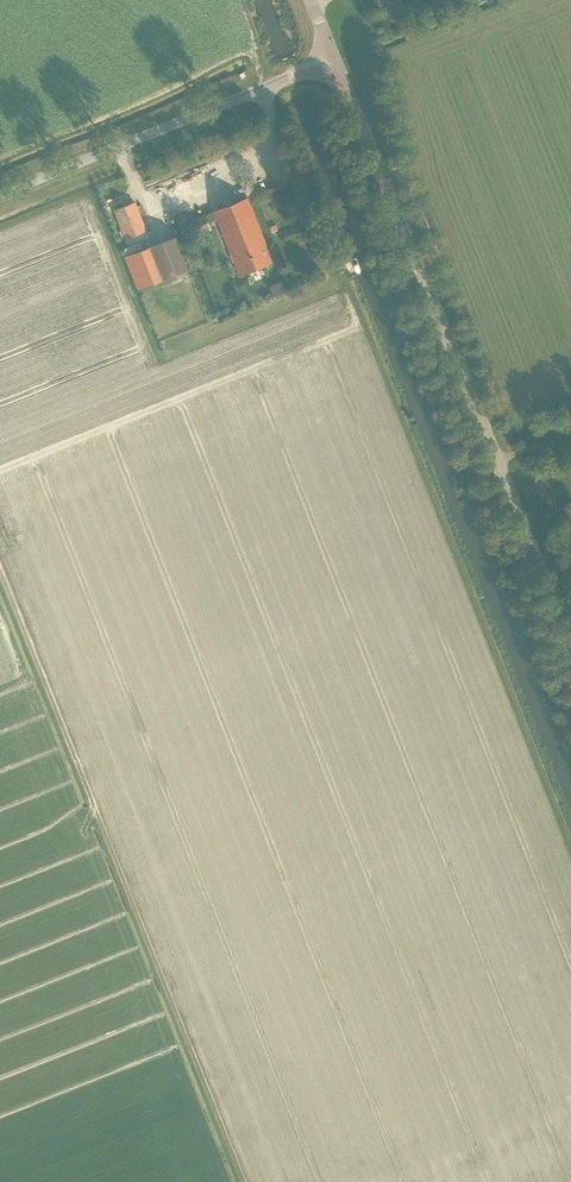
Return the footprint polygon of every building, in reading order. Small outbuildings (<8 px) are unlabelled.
[(213,156),(138,182),(146,206),(221,179),(213,156)] [(97,189),(99,198),(110,195),(108,187),(97,189)] [(275,261),(249,197),(214,211),(240,275),(275,261)] [(115,210),(127,239),(147,231),(136,201),(115,210)] [(204,214),(190,220),(196,235),(210,229),(204,214)] [(126,256),(138,289),(190,270),(176,236),(126,256)] [(194,288),(199,286),(194,275),(189,277),(194,288)]
